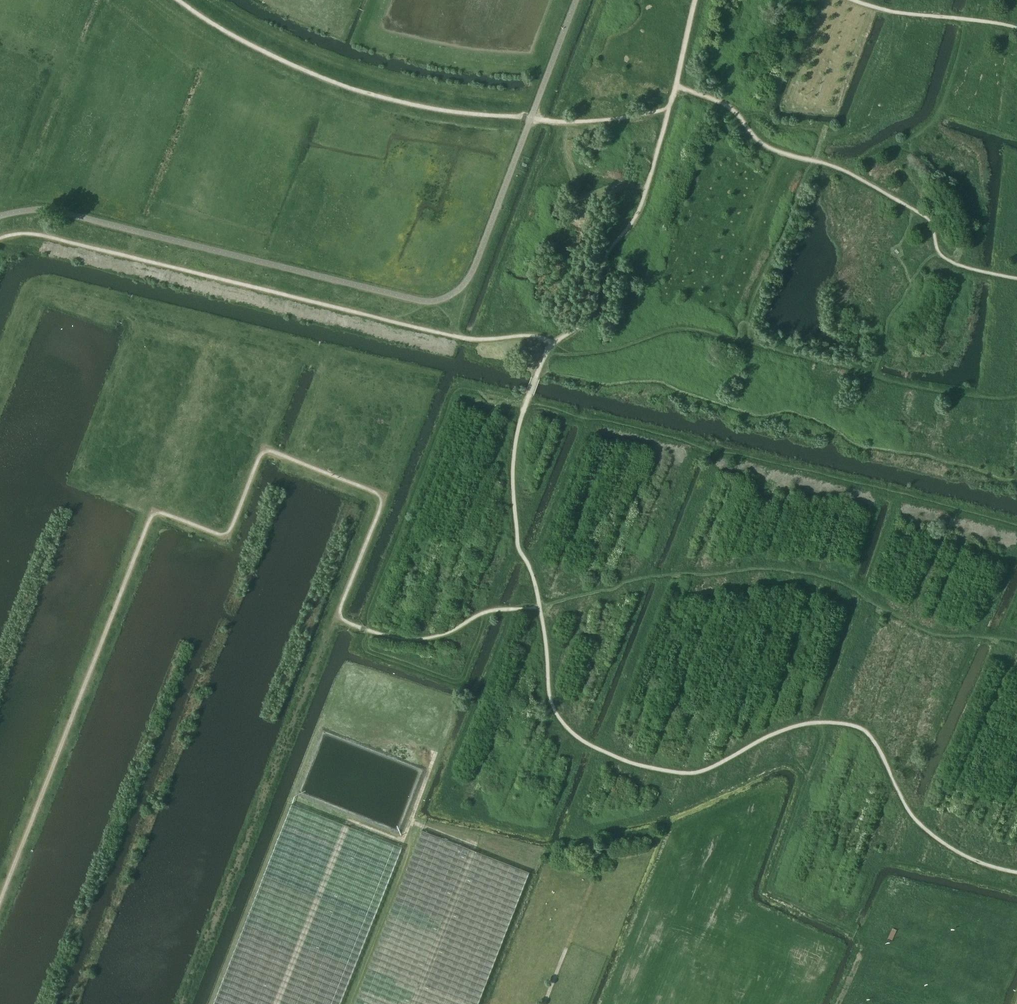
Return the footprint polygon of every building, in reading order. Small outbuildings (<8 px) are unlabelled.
[(213,1003),(341,1003),(403,849),(292,804),(213,1003)] [(530,871),(423,830),(355,1003),(478,1003),(530,871)]
